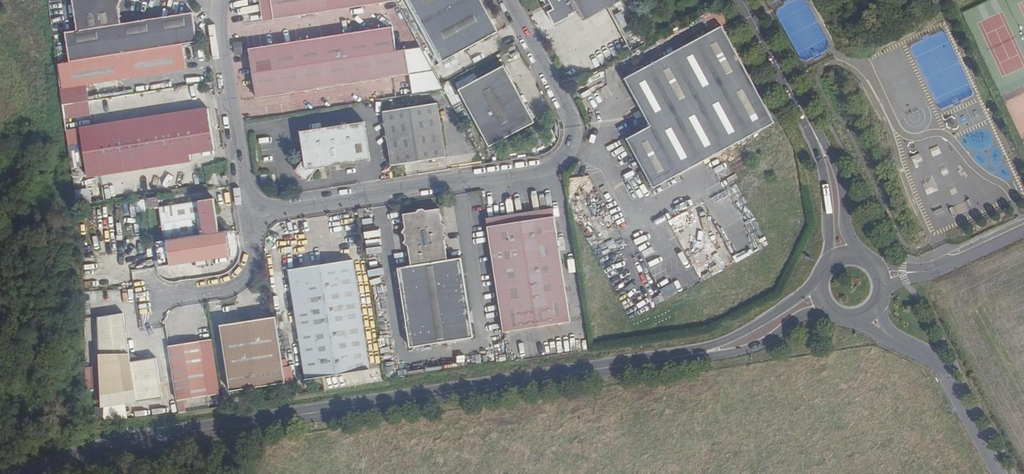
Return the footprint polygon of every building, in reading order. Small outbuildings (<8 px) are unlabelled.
[(71,63),(182,46),(196,44),(194,35),(191,13),(118,24),(115,9),(118,0),(74,0),(78,30),(67,32),(71,63)] [(267,15),(370,0),(264,0),(267,15)] [(444,58),(499,28),(485,0),(413,0),(444,58)] [(550,6),(547,0),(541,3),(545,9),(550,6)] [(584,19),(609,5),(619,0),(547,0),(550,6),(552,10),(550,12),(557,24),(572,15),(571,13),(578,9),(584,19)] [(633,49),(648,41),(625,0),(619,0),(609,5),(633,49)] [(260,93),(414,71),(436,68),(423,45),(404,48),(403,44),(398,44),(396,23),(252,44),(260,93)] [(722,23),(625,76),(650,124),(628,137),(654,186),(774,121),(722,23)] [(245,49),(243,37),(235,38),(236,50),(245,49)] [(506,43),(508,47),(518,41),(516,38),(506,43)] [(71,63),(62,64),(65,89),(186,72),(182,46),(71,63)] [(505,64),(460,88),(493,144),(537,121),(505,64)] [(414,71),(416,91),(446,86),(444,82),(436,68),(414,71)] [(91,101),(82,102),(85,118),(93,116),(91,101)] [(385,109),(393,159),(449,152),(441,101),(385,109)] [(87,180),(187,164),(186,157),(211,153),(205,111),(80,130),(76,135),(82,177),(87,180)] [(307,154),(299,167),(312,177),(321,163),(373,156),(367,118),(303,128),(307,154)] [(269,184),(268,174),(261,175),(262,185),(269,184)] [(78,189),(79,196),(94,195),(93,188),(78,189)] [(149,207),(161,206),(160,196),(149,197),(149,207)] [(155,208),(160,240),(214,231),(209,200),(155,208)] [(464,255),(449,258),(446,238),(450,234),(443,231),(442,226),(446,225),(448,222),(443,219),(441,205),(430,207),(426,204),(423,207),(419,205),(418,208),(407,210),(409,225),(406,229),(412,232),(412,236),(408,240),(411,244),(414,264),(401,266),(413,344),(475,335),(464,255)] [(555,208),(488,218),(489,225),(556,216),(555,208)] [(556,216),(489,225),(506,330),(572,319),(556,216)] [(214,231),(160,240),(149,242),(152,259),(159,258),(161,266),(193,261),(194,267),(203,266),(203,260),(226,256),(222,230),(214,231)] [(356,260),(285,271),(301,377),(372,366),(356,260)] [(99,388),(102,407),(160,398),(154,359),(136,362),(136,360),(129,355),(126,355),(121,315),(120,315),(120,313),(116,314),(116,316),(98,320),(96,388),(99,388)] [(282,382),(272,316),(218,325),(229,391),(282,382)] [(166,348),(174,402),(206,397),(196,342),(166,348)]
